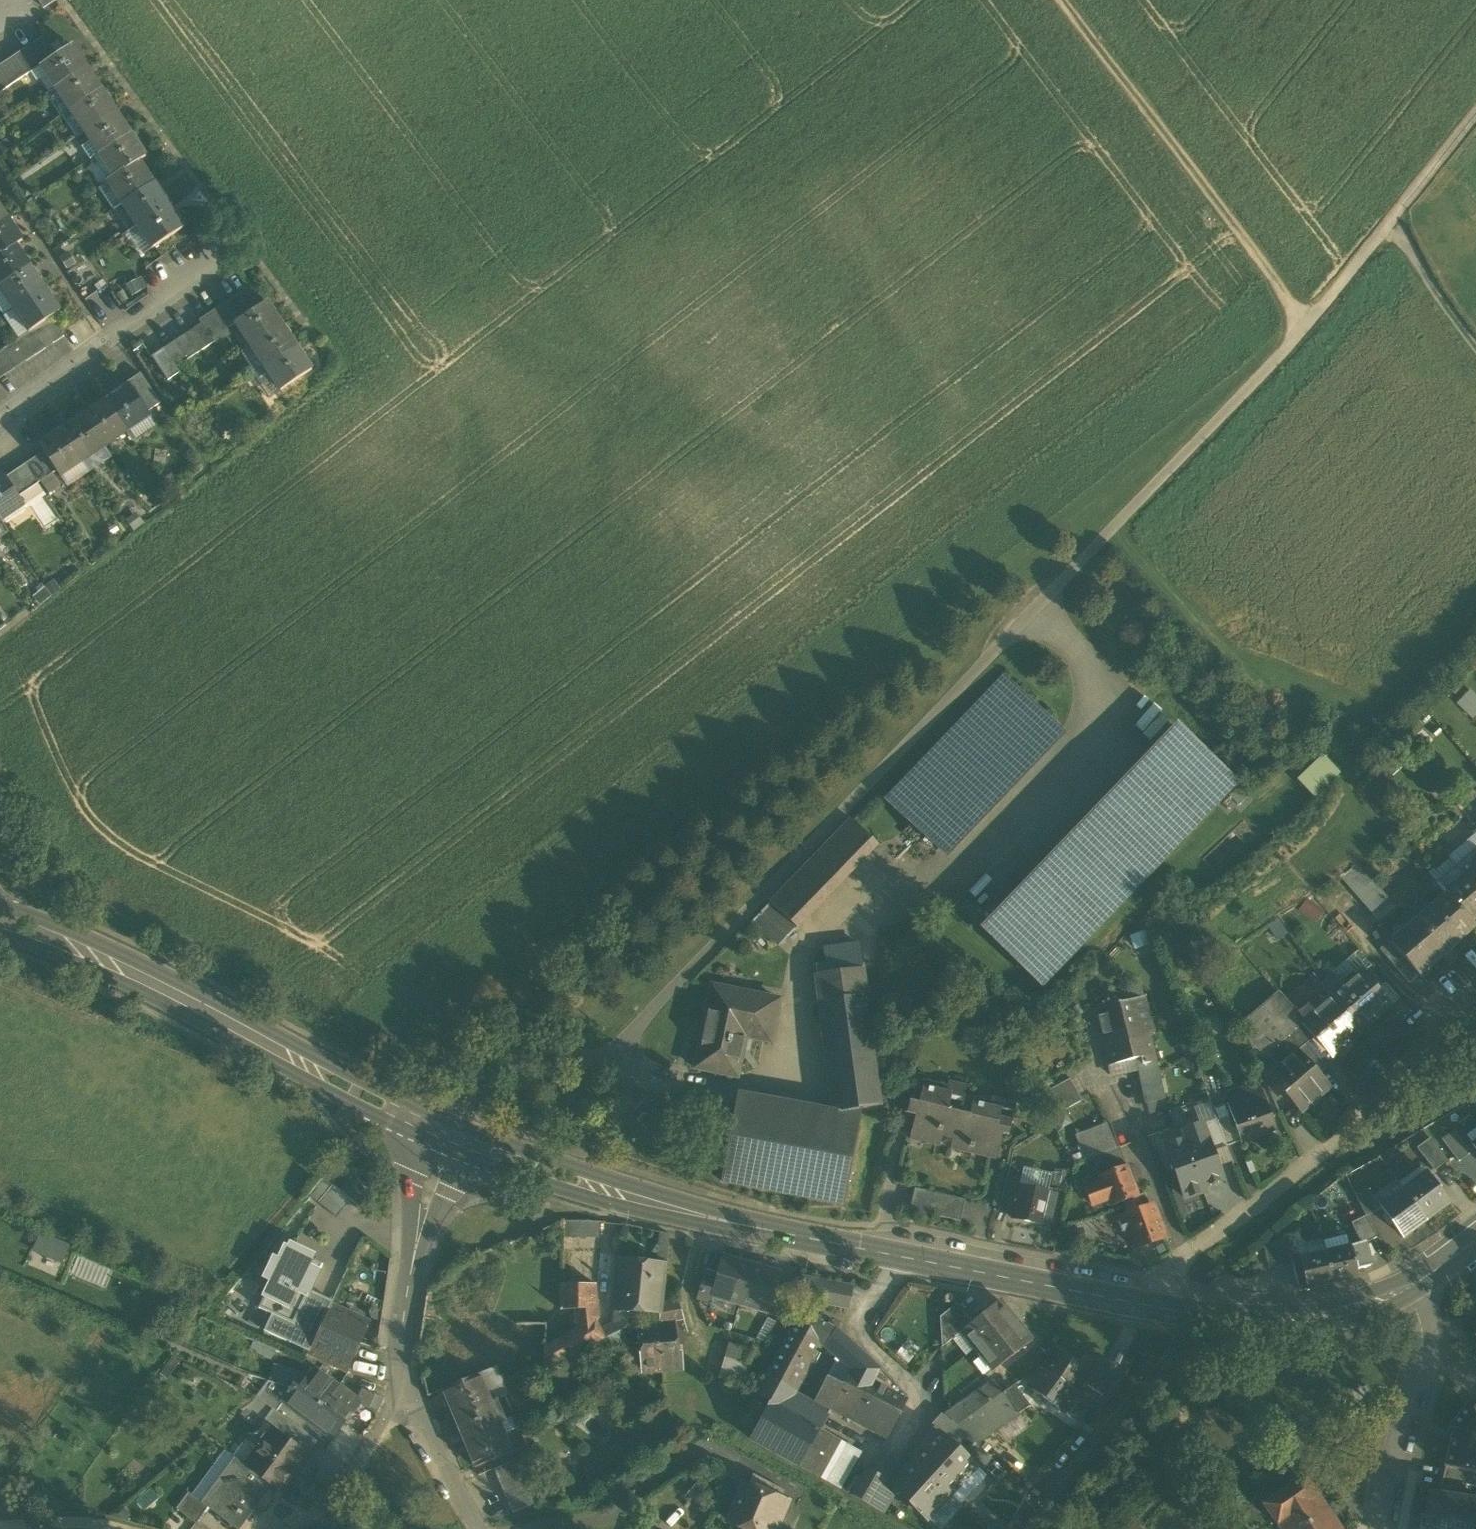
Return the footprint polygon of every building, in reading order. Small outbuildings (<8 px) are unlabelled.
[(44,8),(57,0),(38,0),(44,8)] [(42,38),(32,45),(45,63),(55,57),(42,38)] [(40,66),(45,63),(32,45),(23,51),(36,70),(40,66)] [(40,66),(56,89),(87,68),(72,46),(55,57),(45,63),(40,66)] [(30,73),(36,70),(23,51),(14,57),(26,76),(30,73)] [(17,82),(26,76),(14,57),(4,63),(17,82)] [(17,82),(4,63),(0,66),(0,77),(8,88),(17,82)] [(36,70),(30,73),(37,82),(40,80),(48,94),(56,89),(40,66),(36,70)] [(101,91),(87,68),(56,89),(70,111),(101,91)] [(56,89),(48,94),(46,96),(60,118),(62,117),(70,111),(56,89)] [(116,113),(101,91),(70,111),(85,133),(116,113)] [(70,111),(62,117),(76,139),(85,133),(70,111)] [(131,135),(116,113),(85,133),(91,142),(100,155),(131,135)] [(146,157),(131,135),(100,155),(114,178),(139,162),(146,157)] [(94,159),(100,155),(91,142),(82,148),(91,161),(94,159)] [(100,155),(94,159),(109,181),(114,178),(100,155)] [(154,184),(139,162),(114,178),(109,181),(108,182),(123,205),(154,184)] [(123,205),(108,182),(98,189),(112,211),(123,205)] [(168,206),(154,184),(123,205),(137,227),(168,206)] [(183,229),(168,206),(137,227),(152,250),(183,229)] [(7,219),(0,223),(0,256),(15,245),(22,241),(7,219)] [(152,250),(137,227),(127,233),(142,256),(152,250)] [(15,245),(0,256),(0,288),(30,268),(15,245)] [(59,258),(67,271),(77,264),(69,252),(59,258)] [(30,268),(0,288),(0,290),(13,310),(45,290),(30,268)] [(248,289),(238,296),(250,315),(260,308),(248,289)] [(4,317),(13,310),(0,290),(0,311),(4,317)] [(60,312),(45,290),(13,310),(28,333),(32,331),(41,325),(51,318),(60,312)] [(238,296),(228,302),(240,321),(250,315),(238,296)] [(228,302),(219,308),(231,327),(236,324),(240,321),(228,302)] [(236,324),(251,347),(282,326),(267,304),(260,308),(250,315),(240,321),(236,324)] [(219,308),(209,314),(222,333),(231,327),(219,308)] [(13,310),(4,317),(19,339),(23,337),(28,333),(13,310)] [(200,321),(202,324),(212,340),(222,333),(209,314),(200,321)] [(51,318),(41,325),(54,343),(64,337),(51,318)] [(202,324),(193,330),(205,349),(215,343),(212,340),(202,324)] [(41,325),(32,331),(44,350),(54,343),(41,325)] [(297,349),(282,326),(251,347),(265,369),(297,349)] [(193,330),(183,337),(196,356),(205,349),(193,330)] [(28,333),(23,337),(35,356),(44,350),(32,331),(28,333)] [(19,339),(13,343),(26,362),(35,356),(23,337),(19,339)] [(183,337),(174,343),(186,362),(196,356),(183,337)] [(13,343),(4,349),(16,368),(26,362),(13,343)] [(174,343),(165,349),(177,368),(186,362),(174,343)] [(265,369),(251,347),(239,354),(254,377),(265,369)] [(0,352),(0,364),(7,374),(16,368),(4,349),(0,352)] [(177,368),(165,349),(152,357),(168,382),(180,374),(177,368)] [(312,371),(297,349),(265,369),(280,392),(312,371)] [(280,392),(265,369),(254,377),(269,399),(280,392)] [(147,413),(160,404),(140,374),(127,383),(129,386),(147,413)] [(129,386),(107,402),(127,433),(150,417),(147,413),(129,386)] [(107,402),(84,416),(105,447),(127,433),(107,402)] [(84,416),(62,431),(83,462),(105,447),(84,416)] [(150,417),(127,433),(134,443),(157,428),(150,417)] [(60,477),(83,462),(62,431),(40,446),(44,453),(56,471),(60,477)] [(83,462),(90,473),(113,459),(105,447),(83,462)] [(44,453),(34,459),(46,478),(53,474),(56,471),(44,453)] [(34,459),(25,465),(37,484),(40,482),(46,478),(34,459)] [(83,462),(60,477),(68,488),(90,473),(83,462)] [(25,465),(15,471),(28,490),(37,484),(25,465)] [(18,497),(28,490),(15,471),(6,478),(18,497)] [(46,478),(40,482),(49,494),(61,486),(53,474),(46,478)] [(0,477),(0,519),(1,521),(11,515),(8,510),(21,502),(18,497),(6,478),(3,475),(0,477)] [(21,502),(24,506),(26,509),(46,497),(37,484),(28,490),(18,497),(21,502)] [(8,510),(11,515),(24,506),(21,502),(8,510)] [(133,532),(144,524),(136,513),(125,522),(133,532)] [(40,606),(52,597),(44,587),(32,597),(40,606)] [(888,799),(940,850),(1057,728),(1004,678),(888,799)] [(1456,704),(1472,720),(1475,716),(1475,695),(1470,689),(1456,704)] [(988,934),(1042,985),(1225,793),(1235,783),(1182,732),(988,934)] [(1340,774),(1322,755),(1296,779),(1315,798),(1340,774)] [(1248,795),(1235,783),(1225,793),(1239,806),(1248,795)] [(771,902),(797,928),(878,844),(851,818),(771,902)] [(1475,846),(1475,831),(1448,855),(1450,857),(1457,865),(1475,849),(1475,847),(1475,846)] [(1457,865),(1475,887),(1475,849),(1457,865)] [(1438,882),(1457,865),(1450,857),(1431,874),(1438,882)] [(1342,877),(1349,886),(1366,872),(1359,863),(1342,877)] [(1475,916),(1475,887),(1457,865),(1438,882),(1448,894),(1471,920),(1475,916)] [(1349,886),(1357,895),(1373,880),(1366,872),(1349,886)] [(1357,895),(1364,903),(1381,889),(1373,880),(1357,895)] [(1364,903),(1372,912),(1389,897),(1381,889),(1364,903)] [(1475,925),(1471,920),(1448,894),(1433,907),(1436,910),(1419,924),(1416,921),(1392,942),(1391,941),(1390,942),(1418,975),(1419,974),(1442,954),(1443,955),(1452,947),(1451,946),(1475,925)] [(1396,906),(1389,897),(1372,912),(1379,920),(1396,906)] [(1325,910),(1307,898),(1299,911),(1316,922),(1325,910)] [(753,920),(780,946),(797,928),(771,902),(753,920)] [(1279,918),(1267,925),(1277,941),(1289,934),(1279,918)] [(1146,930),(1129,936),(1134,951),(1151,945),(1146,930)] [(1380,948),(1409,982),(1418,975),(1390,942),(1389,941),(1380,948)] [(826,964),(827,973),(862,968),(859,945),(823,950),(826,964)] [(1344,987),(1363,971),(1370,964),(1360,952),(1333,975),(1344,987)] [(815,966),(817,975),(827,973),(826,964),(815,966)] [(817,975),(820,1002),(866,996),(862,968),(827,973),(817,975)] [(1363,971),(1344,987),(1332,998),(1359,1028),(1361,1031),(1392,1005),(1378,989),(1363,971)] [(1322,985),(1332,998),(1344,987),(1333,975),(1322,985)] [(1097,1010),(1102,1037),(1136,1030),(1138,1039),(1150,1036),(1154,1035),(1140,982),(1114,991),(1103,995),(1107,1007),(1097,1010)] [(1378,989),(1392,1005),(1399,998),(1386,982),(1378,989)] [(1346,1040),(1359,1028),(1332,998),(1322,985),(1321,985),(1313,993),(1324,1005),(1303,1022),(1315,1036),(1332,1056),(1348,1042),(1346,1040)] [(695,1068),(737,1077),(745,1038),(747,1027),(772,1032),(779,999),(712,986),(695,1068)] [(1267,1054),(1279,1067),(1280,1067),(1297,1052),(1306,1044),(1307,1043),(1315,1036),(1303,1022),(1277,992),(1249,1017),(1275,1047),(1267,1054)] [(880,1106),(866,996),(820,1002),(834,1112),(880,1106)] [(1240,1024),(1257,1062),(1267,1054),(1275,1047),(1249,1017),(1240,1024)] [(747,1027),(745,1038),(769,1043),(772,1032),(747,1027)] [(1346,1040),(1348,1042),(1361,1031),(1359,1028),(1346,1040)] [(1156,1061),(1150,1036),(1138,1039),(1136,1030),(1102,1037),(1109,1065),(1136,1059),(1139,1071),(1146,1103),(1165,1099),(1158,1065),(1156,1062),(1156,1061)] [(1307,1045),(1327,1068),(1336,1060),(1332,1056),(1315,1036),(1307,1043),(1306,1044),(1307,1045)] [(1297,1052),(1318,1076),(1327,1068),(1307,1045),(1306,1044),(1297,1052)] [(1287,1094),(1301,1111),(1328,1088),(1318,1076),(1297,1052),(1280,1067),(1287,1076),(1282,1080),(1291,1090),(1287,1094)] [(1139,1071),(1136,1059),(1109,1065),(1112,1078),(1139,1071)] [(943,1133),(954,1135),(964,1096),(966,1086),(948,1082),(947,1087),(916,1079),(910,1107),(917,1109),(915,1116),(911,1133),(926,1137),(924,1142),(940,1146),(943,1133)] [(1038,1096),(1050,1118),(1081,1101),(1070,1079),(1038,1096)] [(1241,1141),(1242,1144),(1276,1131),(1263,1094),(1256,1097),(1254,1092),(1247,1094),(1245,1088),(1224,1095),(1227,1102),(1236,1128),(1241,1141)] [(975,1099),(964,1096),(954,1135),(951,1148),(970,1153),(972,1149),(983,1152),(981,1157),(996,1161),(1002,1136),(1008,1137),(1016,1104),(992,1098),(989,1109),(973,1105),(975,1099)] [(1199,1126),(1201,1125),(1216,1120),(1212,1107),(1210,1102),(1193,1108),(1199,1126)] [(1216,1120),(1217,1122),(1228,1118),(1232,1129),(1236,1128),(1227,1102),(1212,1107),(1216,1120)] [(842,1205),(860,1110),(880,1107),(880,1106),(834,1112),(834,1113),(824,1111),(796,1106),(796,1108),(797,1108),(795,1114),(779,1111),(737,1103),(723,1182),(842,1205)] [(908,1114),(915,1116),(917,1109),(910,1107),(908,1114)] [(536,1109),(532,1120),(549,1126),(552,1115),(536,1109)] [(1228,1118),(1217,1122),(1226,1147),(1241,1141),(1236,1128),(1232,1129),(1228,1118)] [(1226,1148),(1226,1147),(1217,1122),(1216,1120),(1201,1125),(1212,1153),(1226,1148)] [(1085,1160),(1091,1158),(1119,1147),(1109,1123),(1075,1136),(1085,1160)] [(1170,1157),(1185,1198),(1186,1198),(1186,1197),(1201,1192),(1202,1192),(1203,1192),(1201,1187),(1220,1180),(1221,1180),(1217,1168),(1212,1153),(1201,1125),(1199,1126),(1188,1130),(1194,1149),(1192,1150),(1190,1145),(1170,1152),(1172,1157),(1170,1157)] [(1475,1144),(1475,1128),(1466,1136),(1473,1145),(1474,1144),(1474,1145),(1475,1144)] [(1194,1149),(1188,1130),(1180,1133),(1182,1138),(1166,1144),(1170,1157),(1172,1157),(1170,1152),(1190,1145),(1192,1150),(1194,1149)] [(1442,1139),(1459,1162),(1471,1154),(1454,1131),(1442,1139)] [(1418,1148),(1435,1171),(1447,1161),(1430,1139),(1418,1148)] [(1126,1166),(1119,1147),(1091,1158),(1099,1176),(1126,1166)] [(1232,1162),(1226,1148),(1212,1153),(1217,1168),(1232,1162)] [(1098,1176),(1101,1183),(1107,1200),(1110,1207),(1122,1202),(1139,1196),(1127,1165),(1126,1166),(1099,1176),(1098,1176)] [(1399,1182),(1405,1191),(1427,1175),(1420,1166),(1399,1182)] [(1024,1167),(1021,1180),(1019,1186),(1020,1187),(1049,1193),(1053,1174),(1024,1167)] [(1427,1175),(1405,1191),(1382,1208),(1403,1236),(1426,1219),(1449,1202),(1428,1174),(1427,1175)] [(998,1211),(1013,1215),(1020,1187),(1019,1186),(1021,1180),(1006,1176),(998,1211)] [(323,1177),(316,1186),(344,1209),(351,1200),(323,1177)] [(1373,1196),(1382,1208),(1405,1191),(1399,1182),(1397,1179),(1373,1196)] [(1229,1202),(1221,1180),(1220,1180),(1201,1187),(1203,1192),(1209,1209),(1229,1202)] [(1092,1206),(1107,1200),(1101,1183),(1086,1188),(1092,1206)] [(336,1218),(344,1209),(316,1186),(309,1195),(336,1218)] [(1012,1218),(1042,1225),(1043,1218),(1046,1204),(1049,1193),(1020,1187),(1013,1215),(1012,1218)] [(909,1209),(935,1216),(940,1194),(915,1188),(909,1209)] [(1356,1195),(1366,1216),(1378,1211),(1368,1190),(1356,1195)] [(1046,1204),(1054,1206),(1056,1195),(1049,1193),(1046,1204)] [(965,1201),(940,1194),(935,1216),(960,1222),(965,1201)] [(1122,1202),(1127,1215),(1150,1207),(1145,1194),(1139,1196),(1122,1202)] [(1054,1206),(1046,1204),(1043,1218),(1051,1220),(1054,1206)] [(1129,1233),(1135,1249),(1165,1237),(1153,1206),(1150,1207),(1127,1215),(1117,1219),(1124,1235),(1129,1233)] [(1376,1238),(1366,1216),(1352,1223),(1361,1242),(1362,1245),(1363,1244),(1376,1238)] [(561,1237),(599,1237),(600,1222),(588,1221),(561,1221),(561,1237)] [(1083,1228),(1068,1231),(1070,1245),(1085,1243),(1083,1228)] [(659,1243),(669,1244),(670,1234),(659,1232),(659,1243)] [(1322,1241),(1325,1253),(1325,1252),(1325,1253),(1350,1247),(1350,1246),(1347,1235),(1322,1241)] [(70,1249),(40,1236),(32,1254),(62,1267),(70,1249)] [(1263,1245),(1269,1269),(1293,1263),(1294,1263),(1293,1261),(1288,1239),(1263,1245)] [(1297,1248),(1300,1258),(1301,1258),(1325,1253),(1322,1241),(1297,1248)] [(1361,1242),(1351,1246),(1352,1250),(1357,1269),(1369,1266),(1363,1244),(1362,1245),(1361,1242)] [(656,1262),(666,1263),(669,1244),(659,1243),(656,1262)] [(264,1297),(288,1309),(296,1291),(307,1297),(310,1291),(322,1264),(311,1259),(313,1256),(290,1245),(289,1249),(285,1247),(278,1262),(273,1259),(265,1278),(271,1282),(264,1297)] [(1300,1258),(1300,1259),(1307,1289),(1307,1291),(1309,1290),(1333,1284),(1333,1283),(1358,1277),(1358,1278),(1359,1278),(1358,1277),(1357,1269),(1352,1250),(1351,1246),(1350,1246),(1350,1247),(1325,1253),(1325,1252),(1325,1253),(1301,1258),(1300,1258)] [(723,1300),(739,1304),(752,1262),(743,1260),(742,1263),(723,1257),(724,1254),(723,1254),(717,1273),(712,1289),(714,1289),(725,1293),(723,1300)] [(1300,1291),(1307,1289),(1300,1259),(1293,1261),(1294,1263),(1293,1263),(1300,1291)] [(627,1318),(628,1319),(635,1317),(635,1312),(655,1313),(659,1313),(660,1313),(661,1304),(666,1264),(666,1263),(656,1262),(618,1260),(613,1310),(625,1311),(627,1319),(627,1318)] [(761,1265),(752,1262),(739,1304),(756,1310),(758,1303),(770,1306),(781,1271),(779,1271),(779,1274),(760,1268),(761,1265)] [(697,1300),(710,1303),(714,1289),(712,1289),(717,1273),(706,1269),(697,1300)] [(797,1299),(823,1304),(827,1281),(802,1276),(797,1299)] [(853,1287),(827,1281),(823,1304),(848,1309),(853,1287)] [(590,1345),(605,1338),(601,1330),(596,1320),(599,1319),(595,1284),(560,1285),(560,1310),(574,1310),(576,1330),(546,1348),(546,1372),(573,1354),(590,1345)] [(307,1297),(296,1291),(288,1309),(264,1297),(259,1309),(272,1315),(264,1331),(286,1341),(307,1297)] [(333,1302),(310,1291),(307,1297),(286,1341),(309,1353),(333,1302)] [(992,1368),(994,1371),(1032,1342),(999,1300),(973,1322),(962,1332),(975,1348),(981,1355),(992,1368)] [(659,1313),(659,1322),(675,1322),(684,1320),(678,1301),(661,1304),(660,1313),(659,1313)] [(940,1317),(942,1348),(952,1340),(962,1332),(973,1322),(957,1303),(940,1317)] [(315,1342),(351,1359),(368,1324),(331,1307),(315,1342)] [(625,1311),(613,1310),(611,1326),(627,1319),(625,1311)] [(818,1340),(825,1346),(838,1332),(837,1330),(803,1310),(758,1396),(776,1406),(777,1404),(783,1407),(792,1390),(818,1340)] [(611,1326),(601,1330),(605,1338),(626,1328),(628,1319),(627,1318),(627,1319),(611,1326)] [(777,1323),(767,1318),(756,1339),(766,1344),(777,1323)] [(641,1373),(663,1372),(661,1354),(659,1354),(656,1322),(636,1324),(638,1347),(641,1373)] [(659,1322),(656,1322),(659,1354),(661,1354),(663,1372),(684,1370),(682,1352),(679,1352),(675,1322),(659,1322)] [(590,1345),(595,1355),(603,1351),(603,1353),(625,1342),(625,1341),(631,1338),(626,1328),(605,1338),(590,1345)] [(849,1342),(838,1332),(825,1346),(836,1357),(849,1342)] [(962,1332),(952,1340),(965,1356),(975,1348),(962,1332)] [(921,1349),(908,1338),(896,1354),(908,1364),(921,1349)] [(253,1342),(250,1349),(272,1362),(277,1352),(253,1342)] [(310,1353),(346,1370),(351,1359),(315,1342),(310,1353)] [(831,1411),(853,1423),(880,1370),(849,1342),(836,1357),(838,1358),(850,1369),(830,1410),(831,1411)] [(725,1357),(748,1364),(752,1351),(729,1344),(725,1357)] [(641,1373),(638,1347),(625,1348),(627,1375),(641,1373)] [(1041,1367),(1041,1368),(1077,1392),(1078,1392),(1085,1382),(1091,1374),(1090,1373),(1055,1348),(1041,1367)] [(983,1375),(992,1368),(981,1355),(972,1362),(983,1375)] [(172,1357),(159,1375),(167,1381),(180,1363),(172,1357)] [(741,1386),(748,1364),(725,1357),(718,1378),(741,1386)] [(816,1403),(830,1410),(850,1369),(838,1358),(816,1403)] [(1085,1382),(1092,1388),(1107,1369),(1097,1362),(1090,1373),(1091,1374),(1085,1382)] [(304,1391),(307,1393),(312,1386),(305,1381),(308,1377),(273,1366),(269,1380),(302,1390),(304,1391)] [(307,1393),(324,1407),(340,1386),(315,1367),(308,1377),(305,1381),(312,1386),(307,1393)] [(491,1403),(497,1400),(509,1395),(497,1367),(479,1374),(491,1403)] [(1064,1411),(1077,1392),(1041,1368),(1028,1386),(1036,1391),(1031,1398),(1038,1403),(1043,1396),(1064,1411)] [(1092,1388),(1103,1396),(1117,1376),(1107,1369),(1092,1388)] [(906,1398),(880,1370),(853,1423),(885,1439),(906,1398)] [(442,1390),(475,1468),(512,1452),(500,1423),(506,1421),(497,1400),(491,1403),(479,1374),(442,1390)] [(284,1401),(292,1408),(304,1392),(268,1381),(264,1387),(284,1401)] [(946,1415),(956,1425),(990,1402),(1003,1393),(995,1381),(946,1415)] [(1003,1393),(1017,1413),(1029,1405),(1014,1384),(1003,1393)] [(358,1399),(340,1386),(324,1407),(340,1420),(346,1411),(352,1416),(361,1403),(362,1402),(358,1399)] [(272,1408),(277,1411),(284,1401),(264,1387),(257,1397),(272,1408)] [(361,1403),(369,1408),(375,1395),(362,1389),(358,1399),(362,1402),(361,1403)] [(820,1428),(822,1429),(831,1411),(830,1410),(816,1403),(792,1390),(783,1407),(820,1428)] [(304,1391),(304,1392),(292,1408),(333,1439),(345,1423),(340,1420),(324,1407),(307,1393),(304,1391)] [(971,1426),(963,1432),(975,1443),(977,1445),(998,1430),(1019,1416),(1017,1413),(1003,1393),(990,1402),(998,1414),(984,1424),(986,1426),(976,1433),(971,1426)] [(745,1436),(750,1439),(776,1406),(758,1396),(745,1436)] [(998,1414),(990,1402),(956,1425),(963,1432),(971,1426),(976,1433),(986,1426),(984,1424),(998,1414)] [(750,1439),(799,1466),(820,1428),(783,1407),(777,1404),(776,1406),(750,1439)] [(1473,1410),(1468,1406),(1453,1426),(1443,1466),(1445,1467),(1475,1474),(1475,1412),(1473,1410)] [(289,1441),(299,1428),(277,1411),(272,1408),(263,1421),(273,1429),(289,1441)] [(941,1434),(964,1455),(975,1443),(963,1432),(956,1425),(946,1415),(945,1413),(932,1427),(940,1435),(941,1434)] [(1019,1416),(998,1430),(1007,1443),(1028,1429),(1019,1416)] [(289,1441),(307,1454),(316,1441),(299,1428),(289,1441)] [(822,1429),(820,1428),(799,1466),(840,1488),(858,1455),(844,1445),(846,1444),(821,1430),(822,1429)] [(260,1446),(246,1466),(272,1486),(280,1491),(307,1454),(289,1441),(273,1429),(260,1446)] [(940,1435),(914,1463),(949,1495),(976,1465),(964,1455),(941,1434),(940,1435)] [(234,1458),(246,1466),(260,1446),(247,1437),(232,1456),(234,1458)] [(975,1443),(964,1455),(976,1465),(981,1470),(992,1458),(977,1445),(975,1443)] [(201,1503),(234,1458),(232,1456),(224,1451),(191,1495),(201,1503)] [(580,1453),(563,1457),(566,1470),(583,1466),(580,1453)] [(272,1486),(246,1466),(234,1458),(201,1503),(207,1508),(236,1528),(240,1528),(272,1486)] [(494,1470),(513,1514),(534,1504),(515,1461),(494,1470)] [(927,1518),(949,1495),(914,1463),(892,1486),(927,1518)] [(987,1475),(981,1470),(976,1465),(949,1495),(960,1505),(987,1475)] [(585,1475),(583,1466),(566,1470),(568,1479),(585,1475)] [(1445,1467),(1440,1490),(1463,1496),(1466,1484),(1475,1487),(1475,1474),(1445,1467)] [(850,1494),(873,1507),(884,1487),(887,1482),(864,1470),(850,1494)] [(748,1486),(781,1500),(785,1491),(753,1474),(748,1486)] [(1280,1528),(1343,1528),(1320,1495),(1320,1494),(1306,1474),(1262,1505),(1277,1525),(1280,1528)] [(687,1494),(695,1501),(709,1484),(701,1477),(687,1494)] [(747,1528),(769,1528),(772,1522),(779,1525),(789,1503),(781,1500),(748,1486),(744,1485),(729,1521),(747,1528)] [(884,1487),(873,1507),(885,1513),(896,1493),(884,1487)] [(176,1509),(196,1524),(207,1508),(201,1503),(191,1495),(188,1493),(176,1509)] [(1425,1516),(1441,1519),(1439,1528),(1474,1528),(1475,1524),(1475,1500),(1429,1493),(1425,1516)] [(927,1518),(938,1528),(943,1528),(963,1507),(960,1505),(949,1495),(927,1518)] [(1252,1500),(1233,1513),(1243,1527),(1261,1514),(1252,1500)] [(1419,1528),(1439,1528),(1441,1519),(1425,1516),(1421,1515),(1419,1528)] [(994,1520),(986,1528),(1004,1528),(994,1520)]
